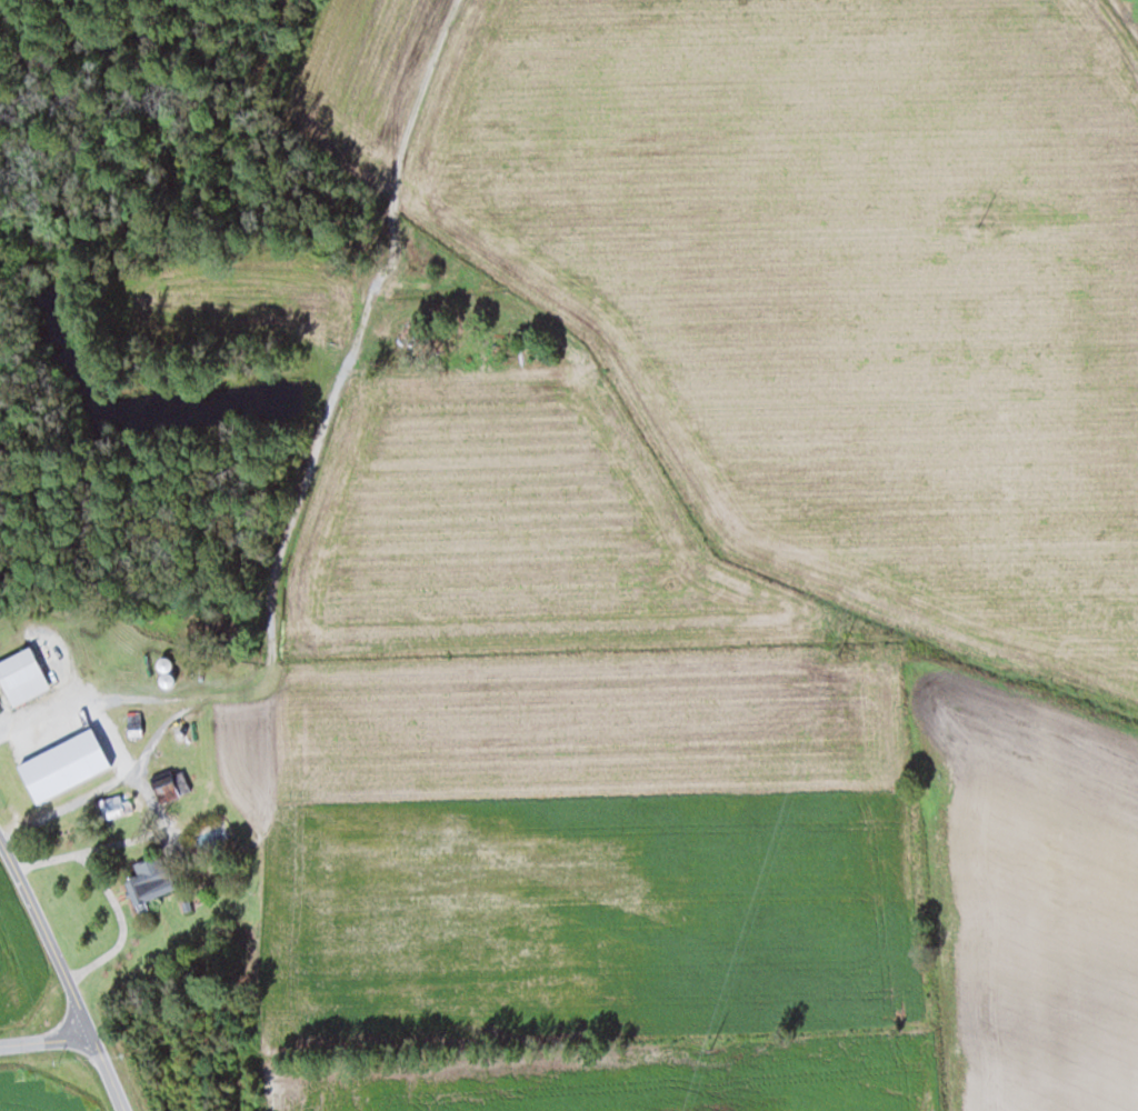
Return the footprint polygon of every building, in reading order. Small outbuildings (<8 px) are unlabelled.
[(50,688),(31,646),(0,660),(0,680),(12,706),(50,688)] [(179,773),(152,784),(159,803),(187,792),(179,773)] [(109,817),(132,811),(128,795),(105,802),(109,817)] [(125,879),(133,903),(181,888),(171,853),(134,864),(138,875),(125,879)]
